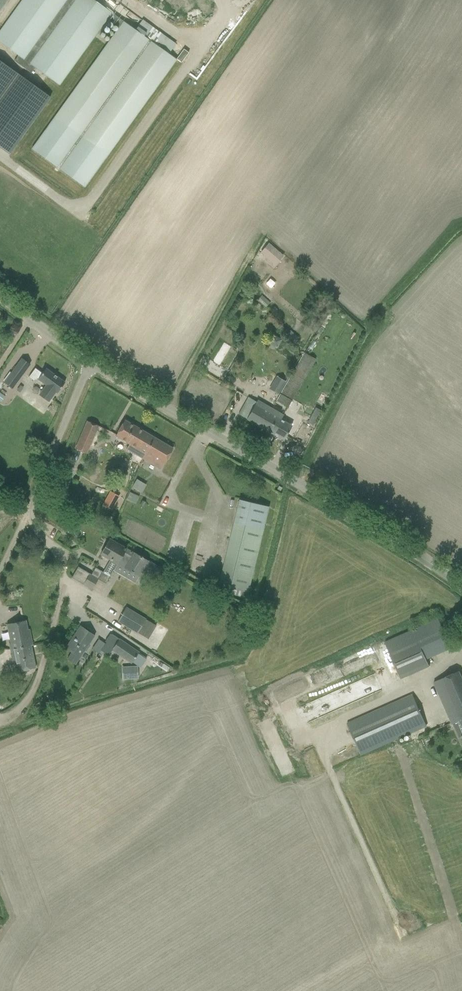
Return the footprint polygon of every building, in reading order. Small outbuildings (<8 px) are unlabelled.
[(31,73),(35,68),(59,85),(112,13),(93,0),(22,0),(0,31),(0,43),(18,56),(14,61),(31,73)] [(31,149),(84,187),(176,60),(123,22),(54,117),(31,149)] [(184,49),(176,59),(181,63),(188,53),(184,49)] [(6,89),(0,98),(0,143),(26,104),(22,101),(29,91),(16,83),(11,92),(6,89)] [(260,253),(265,257),(274,248),(268,243),(260,253)] [(262,294),(258,298),(266,306),(270,302),(262,294)] [(276,401),(287,408),(315,359),(304,353),(276,401)] [(16,367),(4,383),(12,389),(24,373),(16,367)] [(42,374),(35,368),(28,377),(34,381),(36,378),(46,385),(41,392),(50,399),(55,392),(57,393),(65,383),(46,369),(42,374)] [(281,420),(283,415),(249,396),(238,414),(283,440),(292,426),(281,420)] [(303,405),(298,414),(303,417),(308,408),(303,405)] [(126,449),(161,469),(173,449),(124,420),(115,436),(129,444),(126,449)] [(75,449),(86,454),(90,445),(93,446),(95,441),(92,440),(98,426),(87,421),(75,449)] [(136,480),(132,487),(141,492),(145,485),(136,480)] [(109,492),(102,505),(110,510),(116,501),(115,500),(111,498),(113,494),(109,492)] [(129,493),(126,500),(134,504),(138,497),(129,493)] [(118,494),(115,500),(116,501),(122,503),(125,497),(118,494)] [(218,585),(248,592),(268,507),(239,500),(218,585)] [(100,554),(117,564),(138,576),(142,570),(153,577),(158,567),(133,552),(133,553),(125,548),(109,539),(100,554)] [(92,590),(98,580),(106,584),(110,577),(95,568),(91,575),(78,567),(71,578),(92,590)] [(118,621),(137,633),(145,619),(126,607),(118,621)] [(414,630),(385,642),(401,679),(429,666),(426,659),(451,648),(438,619),(414,630)] [(35,668),(29,637),(30,637),(29,630),(27,630),(25,621),(7,625),(17,672),(21,671),(22,672),(26,671),(27,670),(35,668)] [(89,644),(95,636),(80,626),(65,648),(71,653),(67,659),(75,665),(84,651),(86,651),(90,645),(89,644)] [(106,642),(100,651),(106,654),(108,655),(112,650),(131,663),(132,662),(140,667),(146,658),(138,653),(139,652),(112,634),(111,635),(110,634),(105,641),(106,642)] [(137,667),(122,667),(123,679),(137,678),(137,667)] [(452,724),(460,721),(461,725),(461,678),(459,671),(434,682),(452,724)] [(346,723),(361,756),(426,727),(412,694),(346,723)]
